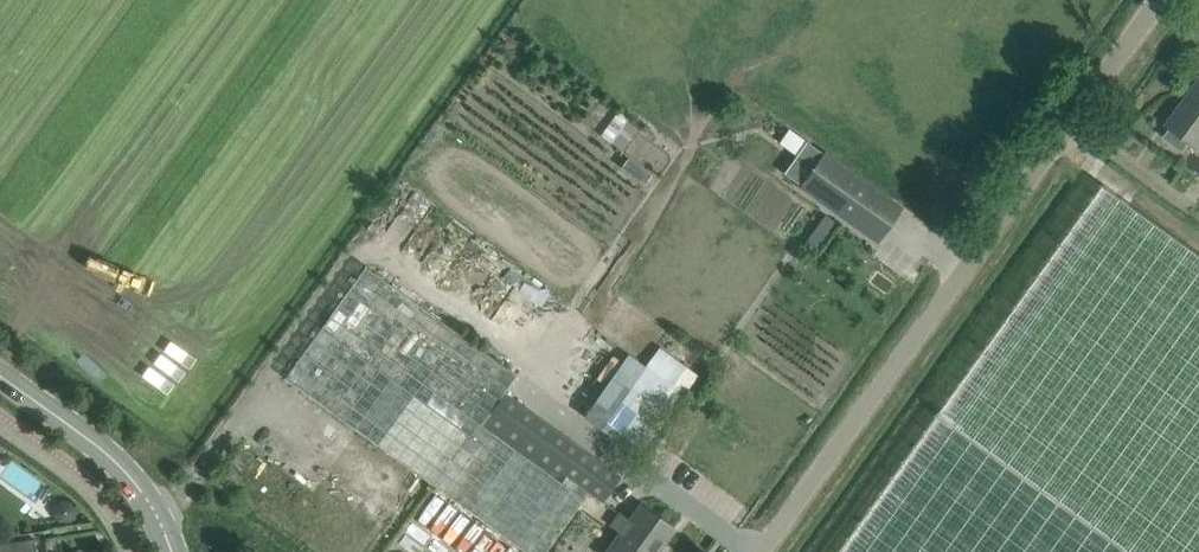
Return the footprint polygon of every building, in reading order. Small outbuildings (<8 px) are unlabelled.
[(1168,124),(1172,127),(1165,136),(1183,149),(1190,140),(1198,146),(1198,82),(1168,124)] [(619,110),(602,135),(624,151),(642,126),(619,110)] [(804,139),(781,171),(800,184),(879,240),(902,208),(823,152),(804,139)] [(630,155),(623,167),(647,183),(654,173),(630,155)] [(839,551),(1198,551),(1198,252),(1104,184),(939,413),(839,551)] [(366,266),(329,316),(479,424),(435,485),(527,551),(545,551),(589,490),(602,500),(619,476),(504,392),(498,400),(497,399),(516,374),(366,266)] [(479,424),(329,316),(285,377),(435,485),(479,424)] [(685,400),(649,372),(602,433),(639,461),(685,400)] [(55,509),(54,513),(55,516),(57,519),(59,522),(62,523),(65,524),(69,524),(72,523),(75,521),(77,518),(78,515),(79,512),(78,508),(77,505),(74,502),(71,500),(67,500),(64,500),(60,501),(58,503),(56,506),(55,509)] [(673,528),(641,505),(629,521),(619,514),(612,525),(622,531),(607,551),(656,551),(673,528)] [(33,537),(0,543),(0,551),(36,551),(33,537)]
